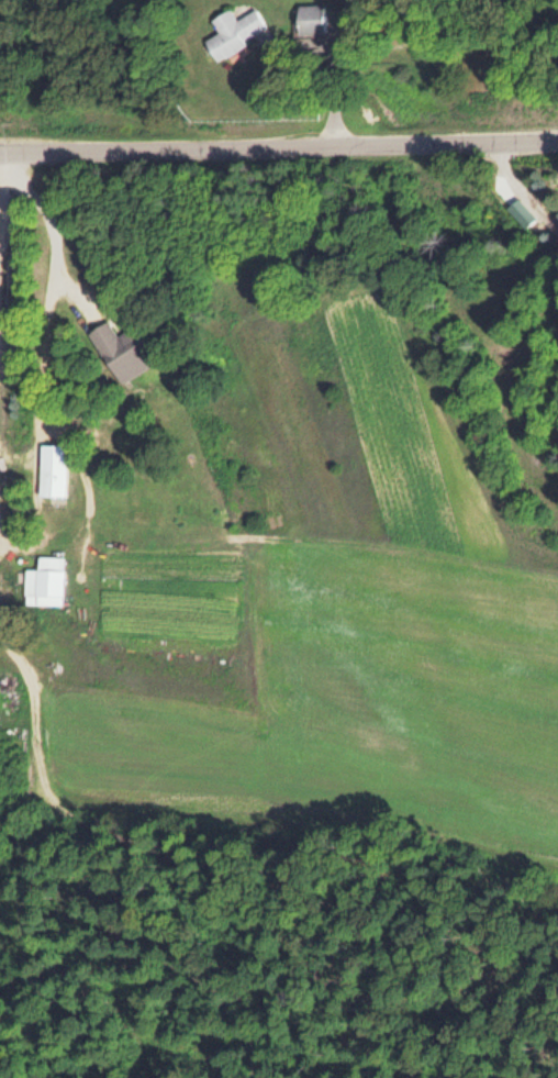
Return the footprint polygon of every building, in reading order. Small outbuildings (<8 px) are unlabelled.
[(295,32),(325,32),(325,3),(295,3),(295,32)] [(254,7),(235,19),(228,7),(209,18),(217,32),(203,40),(215,60),(267,29),(254,7)] [(118,384),(157,361),(135,324),(116,336),(106,320),(87,332),(118,384)] [(38,495),(66,495),(66,443),(38,443),(38,495)] [(24,604),(63,604),(63,555),(36,555),(36,568),(24,568),(24,604)]
